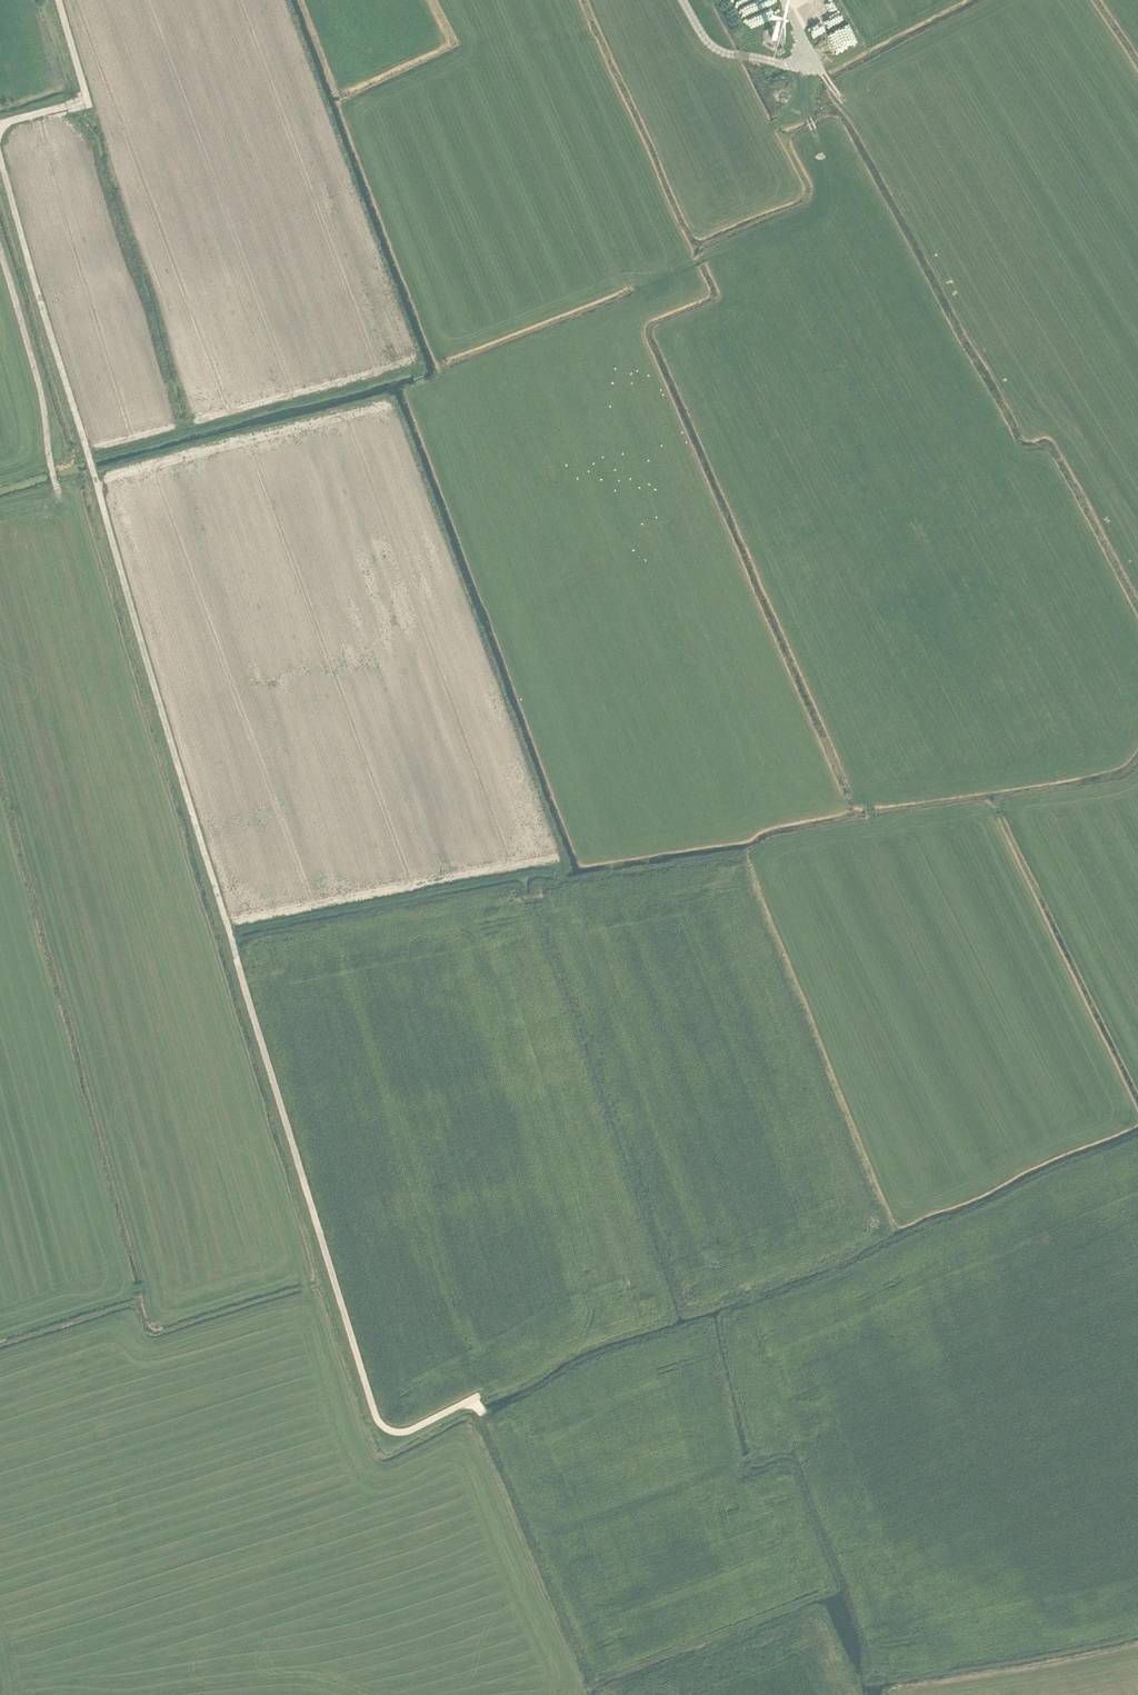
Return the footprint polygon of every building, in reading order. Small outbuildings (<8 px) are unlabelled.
[(5,129),(7,138),(22,134),(20,125),(5,129)]
